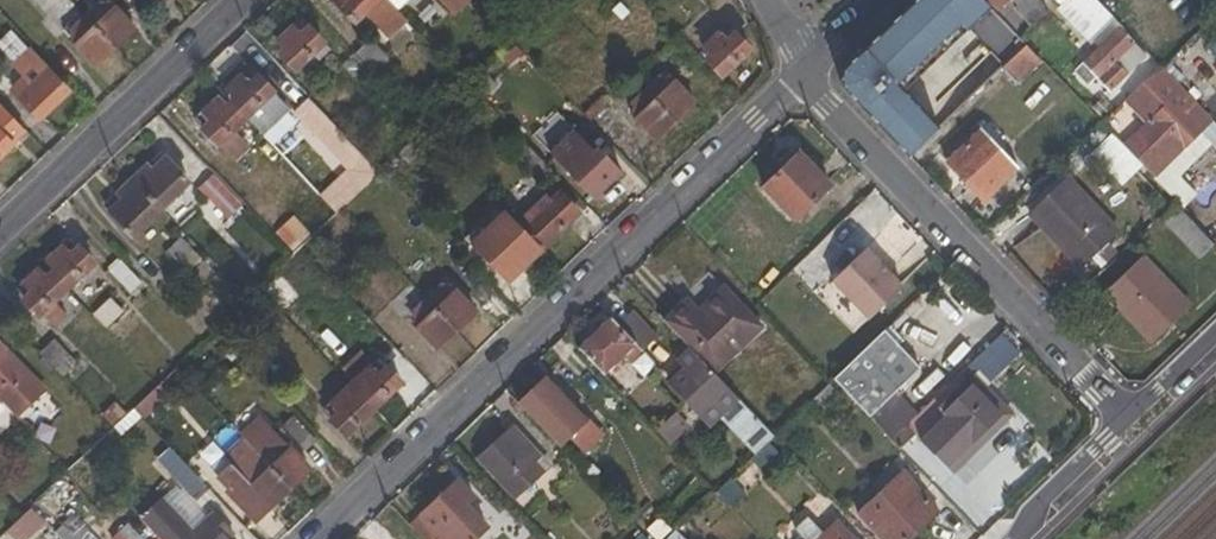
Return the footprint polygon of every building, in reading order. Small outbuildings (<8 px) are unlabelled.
[(331,0),(354,24),(379,0),(331,0)] [(990,8),(983,0),(916,0),(843,71),(843,87),(909,155),(937,129),(901,92),(990,8)] [(1049,10),(1039,0),(1018,0),(1020,2),(1015,7),(1033,25),(1049,10)] [(102,9),(98,5),(86,17),(115,47),(134,29),(109,3),(102,9)] [(96,66),(115,47),(86,17),(72,30),(76,34),(71,40),(96,66)] [(284,52),(278,56),(307,84),(333,56),(299,20),(275,44),(284,52)] [(711,57),(706,62),(722,78),(750,50),(735,35),(731,39),(723,29),(702,50),(711,57)] [(1082,63),(1085,67),(1078,74),(1087,84),(1095,77),(1109,91),(1127,74),(1121,67),(1127,61),(1121,55),(1133,43),(1119,29),(1082,63)] [(1200,44),(1215,60),(1215,29),(1200,44)] [(354,55),(381,81),(395,69),(368,41),(354,55)] [(1041,61),(1025,44),(1002,67),(1019,82),(1041,61)] [(15,66),(25,77),(12,91),(40,118),(68,92),(30,51),(15,66)] [(354,55),(339,68),(382,112),(396,99),(381,81),(354,55)] [(1200,134),(1212,122),(1159,67),(1125,100),(1146,124),(1123,146),(1165,190),(1211,146),(1200,134)] [(244,120),(260,135),(287,111),(249,68),(226,90),(234,99),(228,104),(244,120)] [(664,73),(645,91),(673,123),(693,106),(664,73)] [(634,111),(629,116),(655,141),(673,123),(645,91),(629,106),(634,111)] [(216,100),(193,122),(232,163),(246,149),(230,133),(244,120),(228,104),(223,109),(216,100)] [(310,101),(295,115),(363,189),(380,173),(310,101)] [(24,129),(0,103),(0,155),(11,144),(10,142),(24,129)] [(1015,170),(978,131),(945,163),(962,180),(966,177),(987,198),(1015,170)] [(799,152),(760,188),(793,220),(830,187),(799,152)] [(583,181),(576,186),(591,201),(621,174),(606,158),(602,162),(595,153),(575,172),(583,181)] [(160,155),(131,182),(160,210),(187,183),(160,155)] [(212,175),(197,190),(225,220),(242,205),(212,175)] [(1118,232),(1066,177),(1028,214),(1081,269),(1118,232)] [(131,182),(103,208),(131,236),(160,210),(131,182)] [(340,182),(320,199),(333,213),(350,194),(340,182)] [(545,199),(517,224),(542,249),(577,215),(558,196),(549,204),(545,199)] [(1200,258),(1213,244),(1176,205),(1163,219),(1200,258)] [(508,244),(486,263),(506,284),(542,249),(517,224),(502,240),(508,244)] [(181,241),(167,255),(178,266),(191,252),(181,241)] [(55,269),(50,274),(65,291),(94,264),(78,248),(69,256),(60,247),(46,261),(55,269)] [(863,250),(829,281),(867,321),(900,288),(863,250)] [(1190,307),(1142,256),(1104,293),(1152,344),(1190,307)] [(119,262),(107,272),(128,294),(139,284),(119,262)] [(20,291),(16,295),(37,317),(41,314),(53,327),(66,315),(53,302),(65,291),(50,274),(46,279),(37,270),(17,287),(20,291)] [(439,287),(425,301),(455,331),(474,313),(451,288),(445,293),(439,287)] [(686,301),(662,323),(688,350),(713,376),(762,329),(722,289),(697,313),(686,301)] [(417,321),(411,324),(436,350),(455,331),(425,301),(412,315),(417,321)] [(608,318),(575,350),(603,376),(619,360),(623,364),(640,349),(608,318)] [(919,370),(881,331),(833,382),(888,444),(901,430),(916,416),(894,393),(919,370)] [(54,340),(39,353),(61,377),(76,363),(54,340)] [(18,421),(44,393),(0,348),(0,402),(18,421)] [(688,350),(674,362),(695,385),(681,397),(707,424),(734,398),(713,376),(688,350)] [(357,394),(373,410),(400,384),(379,362),(354,383),(362,391),(357,394)] [(515,405),(556,448),(570,438),(583,452),(599,436),(542,377),(515,405)] [(941,413),(930,425),(959,454),(998,416),(964,380),(935,409),(941,413)] [(345,390),(321,413),(343,438),(373,410),(357,394),(353,399),(345,390)] [(821,392),(804,405),(815,414),(830,402),(821,392)] [(244,441),(290,489),(309,471),(259,417),(238,435),(244,441)] [(901,430),(888,444),(902,455),(915,441),(901,430)] [(513,432),(477,463),(512,498),(546,464),(513,432)] [(234,466),(217,480),(230,490),(228,496),(256,523),(290,489),(244,441),(225,458),(234,466)] [(766,444),(748,459),(762,475),(778,458),(766,444)] [(169,448),(155,462),(193,500),(206,488),(169,448)] [(855,516),(877,538),(911,538),(939,513),(902,476),(855,516)] [(729,480),(715,491),(732,510),(745,497),(729,480)] [(418,516),(441,538),(476,538),(488,528),(475,514),(470,519),(461,509),(472,499),(455,481),(418,516)] [(140,522),(157,538),(227,538),(232,535),(213,514),(189,535),(160,504),(140,522)] [(5,533),(12,538),(28,538),(45,524),(31,508),(5,533)] [(72,516),(54,533),(60,538),(95,538),(72,516)] [(791,530),(801,538),(850,538),(833,524),(822,536),(806,520),(791,530)] [(112,538),(136,538),(125,528),(112,538)]
